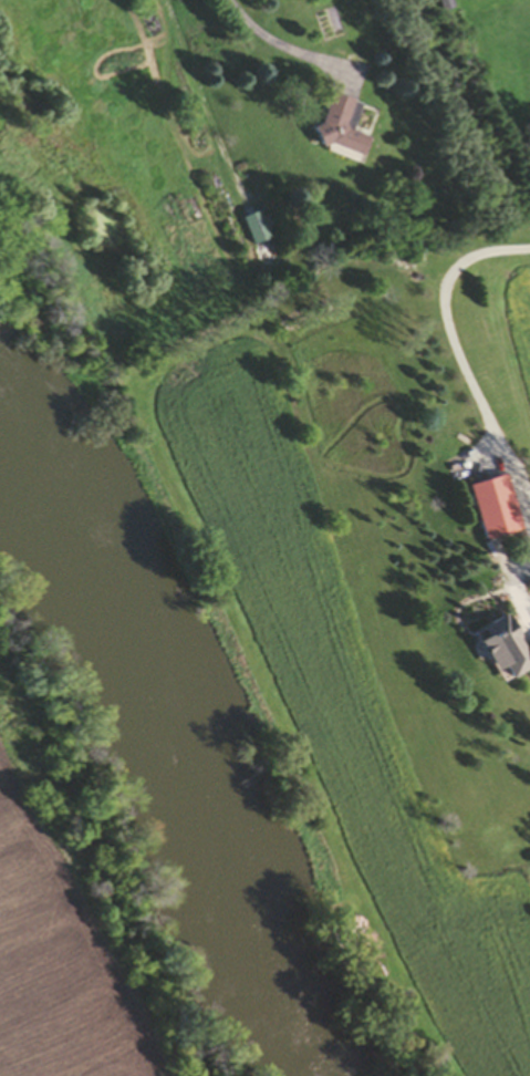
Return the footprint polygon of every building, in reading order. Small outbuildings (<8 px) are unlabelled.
[(450,0),(439,0),(444,12),(453,9),(450,0)] [(362,105),(328,96),(314,146),(363,160),(369,139),(353,134),(362,105)] [(233,221),(245,252),(274,240),(262,209),(233,221)] [(468,487),(483,543),(521,532),(505,476),(468,487)] [(521,649),(507,618),(475,633),(498,686),(529,672),(529,645),(521,649)]
